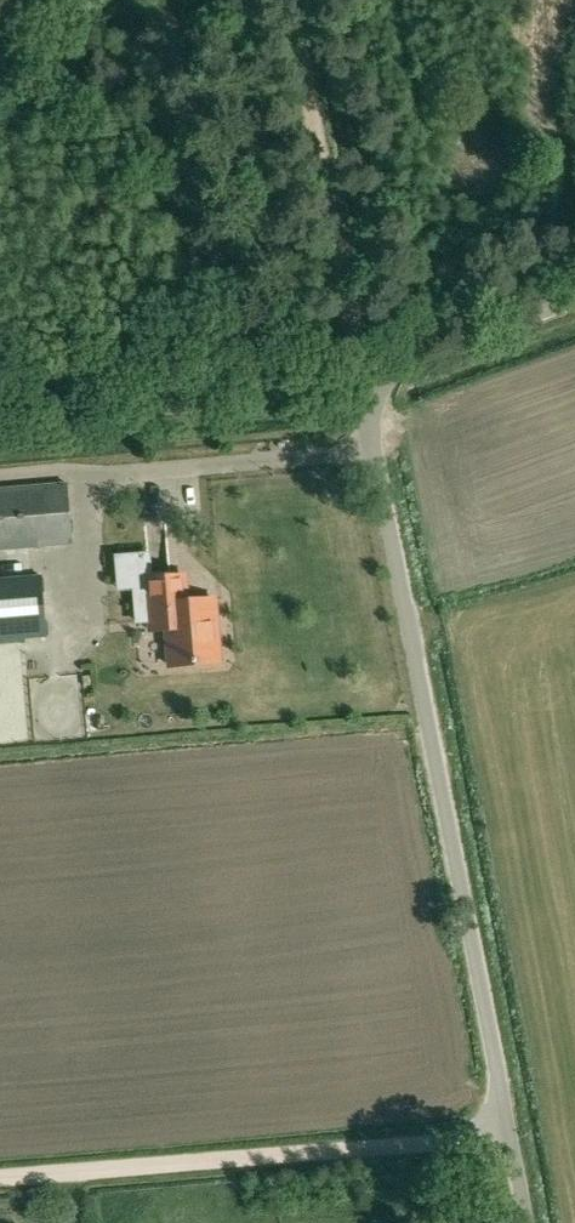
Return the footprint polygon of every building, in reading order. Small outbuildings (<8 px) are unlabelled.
[(0,489),(0,550),(72,544),(66,483),(0,489)] [(47,636),(41,576),(0,579),(0,641),(47,636)] [(135,622),(150,621),(151,631),(167,629),(170,666),(220,662),(215,599),(187,602),(185,576),(147,579),(148,589),(132,590),(135,622)]
